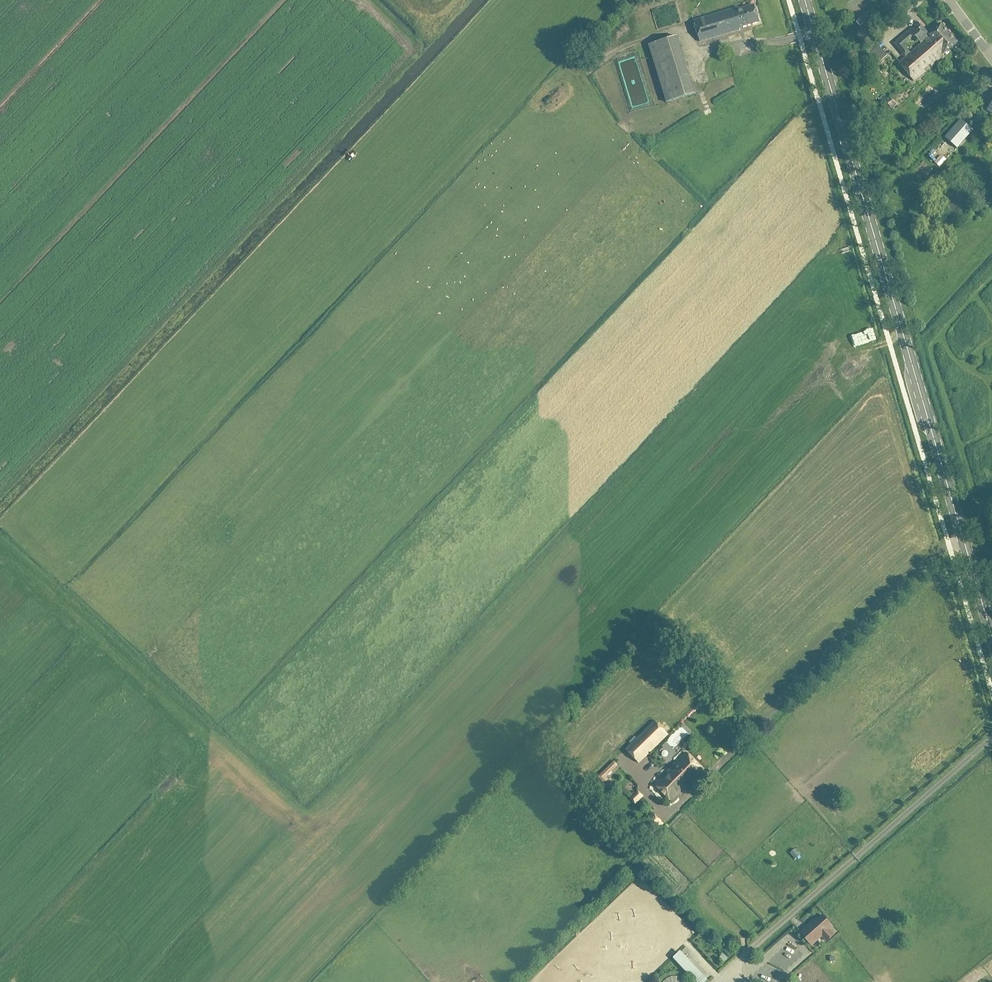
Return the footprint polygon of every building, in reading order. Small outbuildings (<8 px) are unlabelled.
[(754,4),(738,9),(738,6),(693,20),(699,41),(742,28),(741,26),(759,21),(754,4)] [(882,20),(873,10),(858,23),(867,34),(882,20)] [(893,43),(905,57),(910,52),(903,43),(912,35),(914,36),(921,43),(925,40),(923,39),(930,34),(929,33),(929,34),(919,21),(893,43)] [(941,23),(929,33),(930,34),(923,39),(925,40),(921,43),(917,46),(929,61),(928,62),(930,65),(957,42),(941,23)] [(694,93),(677,36),(649,44),(666,102),(694,93)] [(866,56),(879,46),(875,41),(862,52),(866,56)] [(879,46),(866,56),(874,66),(887,55),(879,46)] [(910,52),(905,57),(899,62),(914,80),(925,70),(922,67),(928,62),(929,61),(917,46),(910,52)] [(960,118),(944,137),(957,148),(973,129),(960,118)] [(844,400),(881,370),(870,356),(833,385),(844,400)] [(654,721),(626,749),(638,762),(667,733),(654,721)] [(685,753),(655,784),(672,801),(703,770),(685,753)] [(630,797),(635,803),(643,795),(638,790),(630,797)] [(826,940),(832,935),(827,930),(832,925),(822,914),(812,923),(811,922),(800,932),(811,944),(821,935),(826,940)] [(688,946),(683,949),(691,959),(696,956),(688,946)] [(673,958),(696,981),(704,981),(707,979),(680,951),(673,958)]
